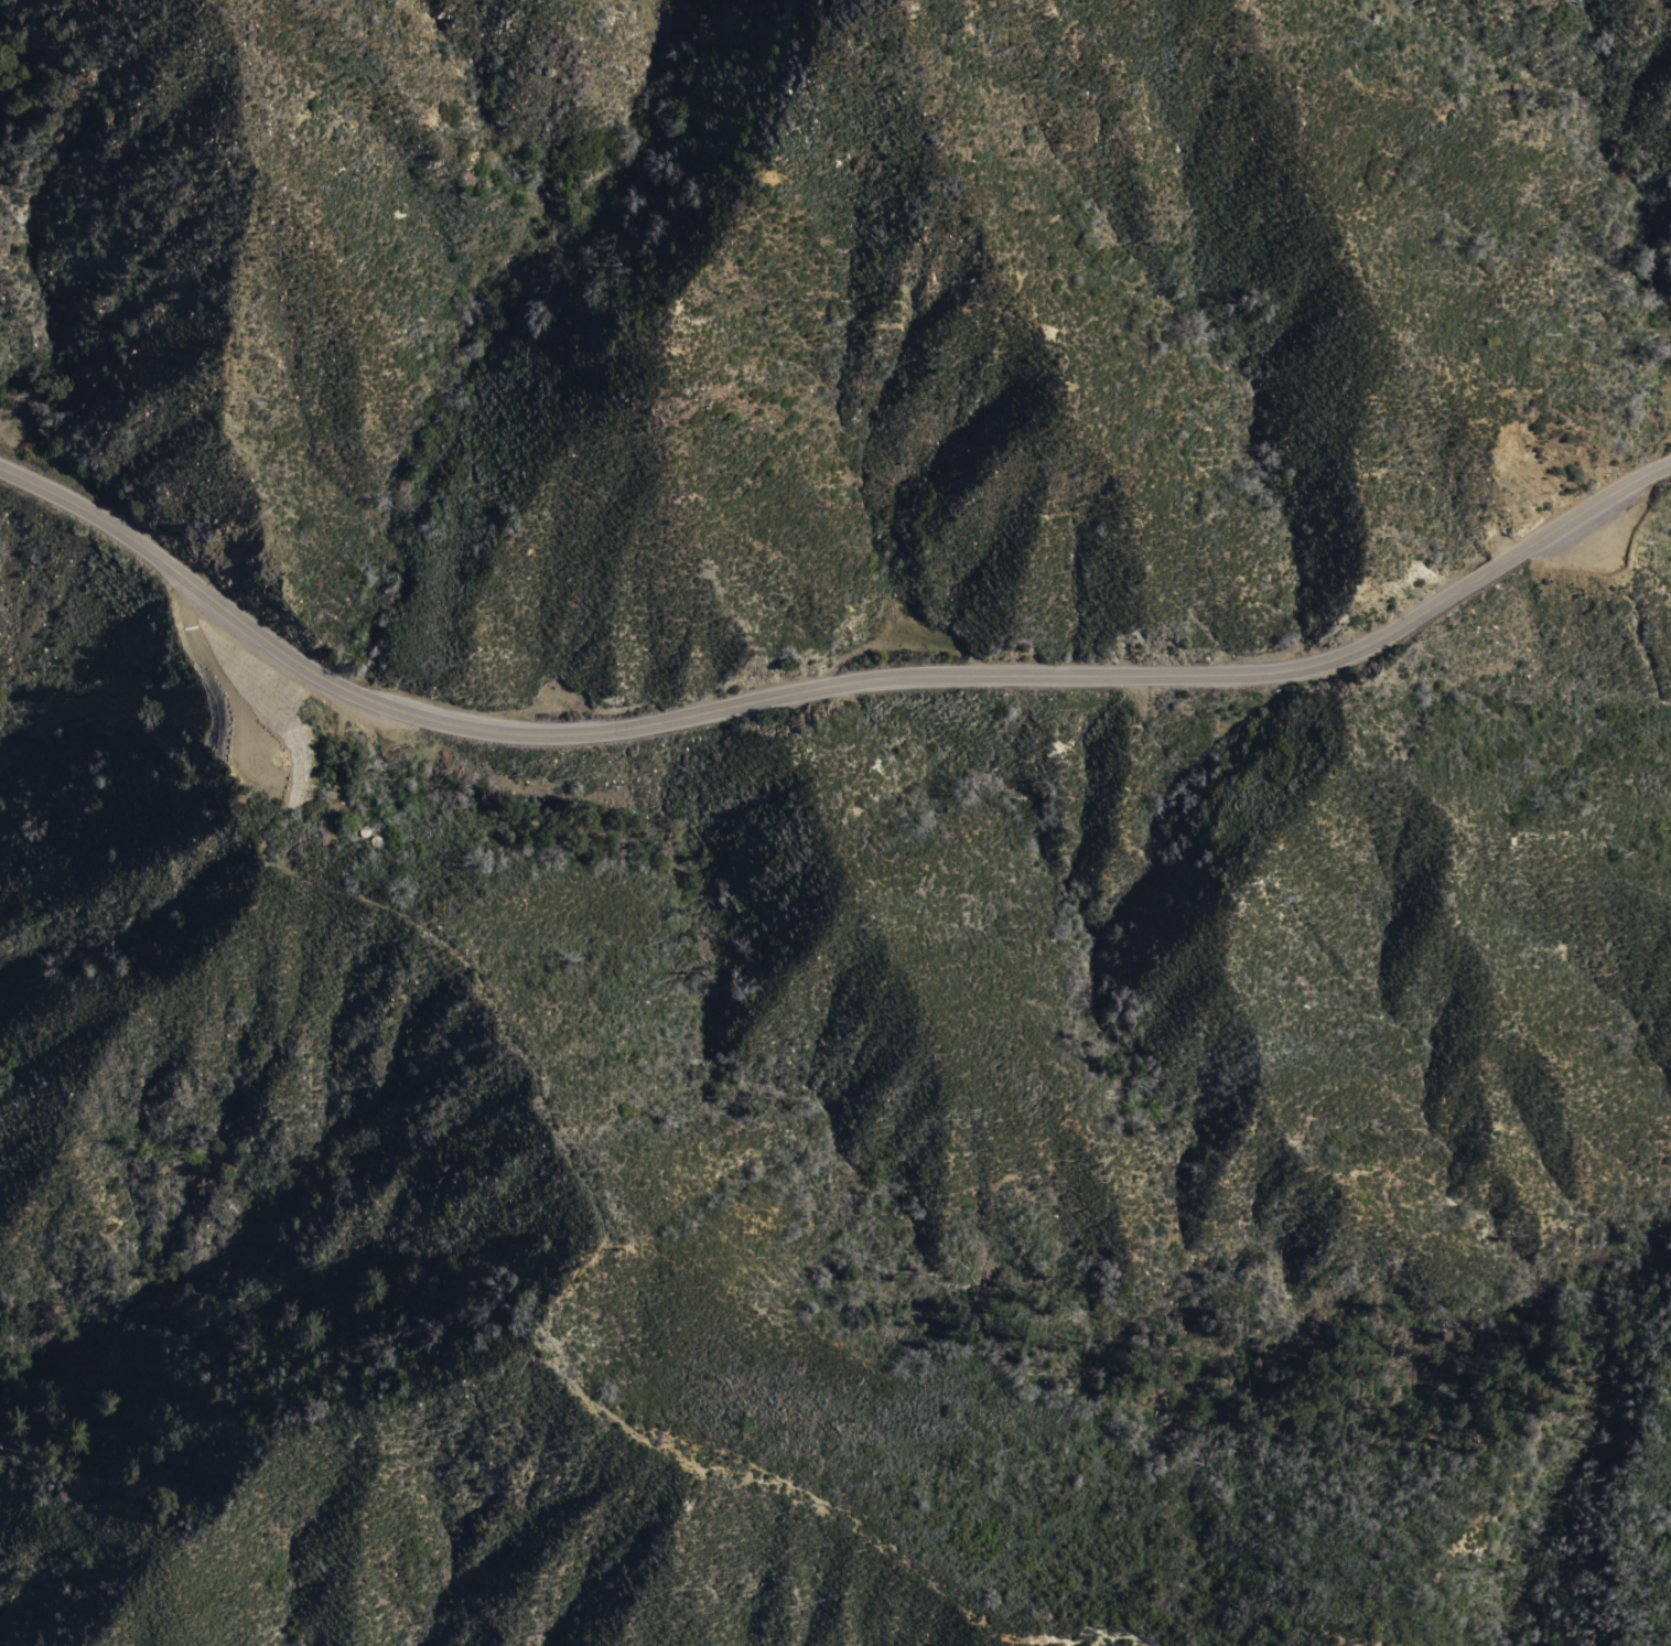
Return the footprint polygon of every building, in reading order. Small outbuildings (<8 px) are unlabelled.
[(363,831),(366,831),(368,828),(368,825),(366,822),(363,821),(360,821),(358,825),(358,828),(359,830),(363,831)] [(375,842),(378,841),(380,838),(380,835),(378,831),(375,830),(371,831),(369,835),(369,838),(370,841),(375,842)]
